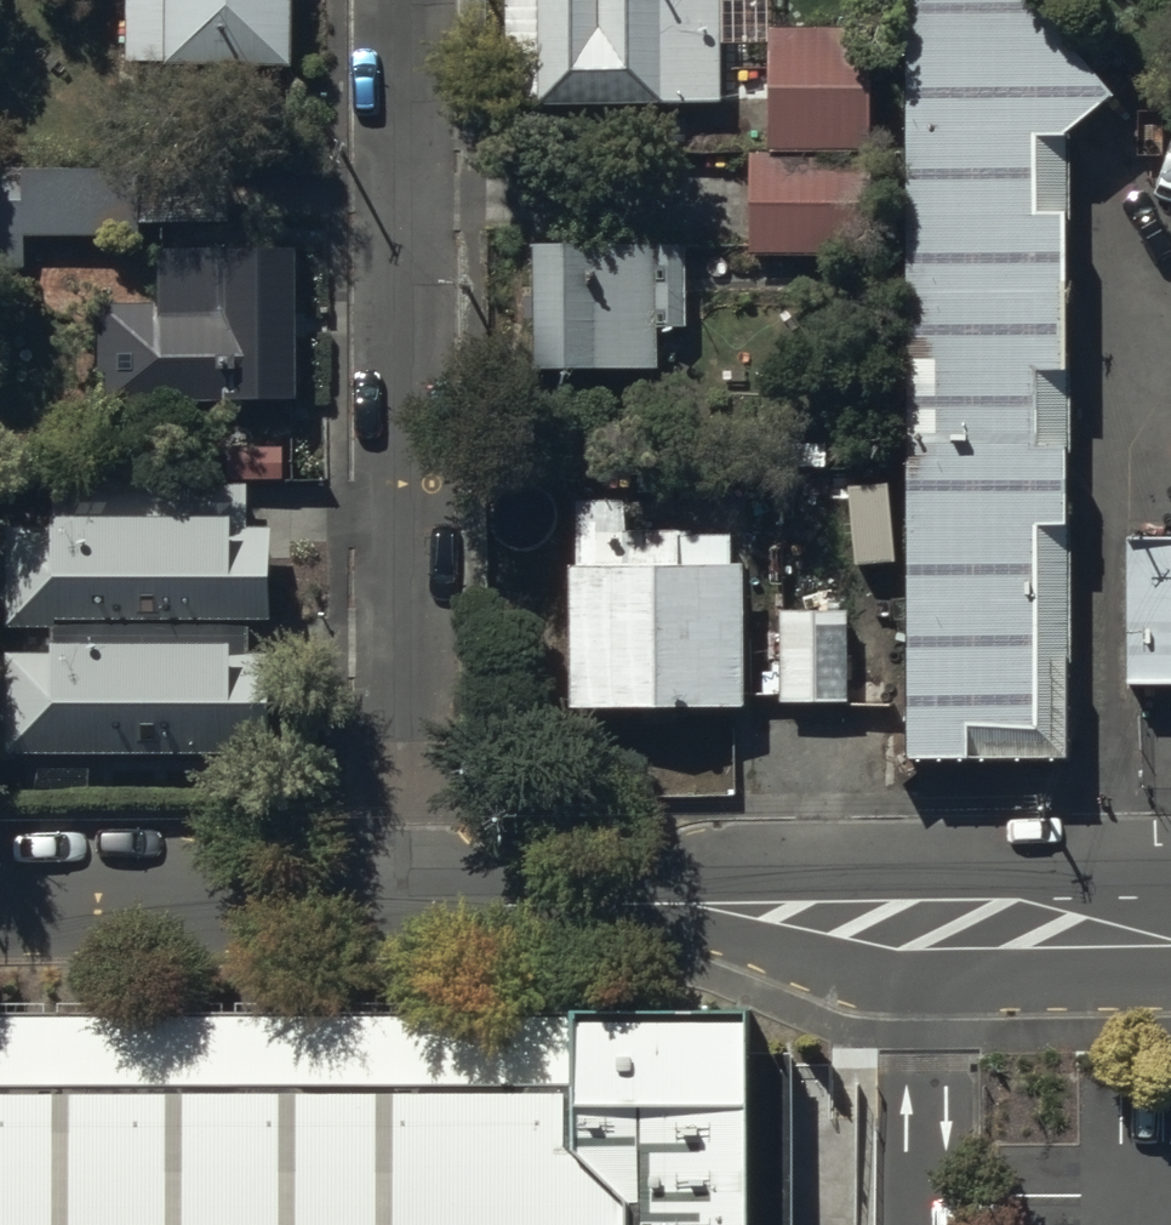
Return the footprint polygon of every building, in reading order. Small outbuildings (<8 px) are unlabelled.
[(127,66),(297,63),(296,0),(126,0),(127,66)] [(502,87),(535,86),(535,93),(720,90),(718,0),(500,0),(502,87)] [(913,737),(1065,737),(1065,114),(1111,75),(1046,0),(914,0),(913,737)] [(869,26),(769,27),(770,147),(870,147),(869,26)] [(869,155),(749,155),(749,254),(869,254),(869,155)] [(23,226),(136,227),(136,215),(195,215),(195,161),(0,160),(0,261),(23,261),(23,226)] [(682,234),(524,235),(525,366),(655,365),(655,327),(683,326),(682,234)] [(294,395),(294,244),(157,244),(157,301),(97,302),(97,369),(106,369),(106,395),(294,395)] [(45,652),(4,651),(3,754),(267,756),(268,655),(248,655),(249,620),(265,620),(266,533),(245,533),(245,487),(55,485),(55,525),(3,524),(2,631),(45,631),(45,652)] [(580,562),(568,562),(570,705),(746,702),(744,560),(733,560),(732,533),(680,533),(680,529),(630,530),(630,501),(579,502),(580,562)] [(1125,522),(1126,670),(1170,670),(1170,522),(1125,522)] [(848,609),(780,610),(780,699),(849,699),(848,609)] [(787,1148),(787,1035),(743,1035),(743,1009),(0,1011),(0,1224),(787,1224),(787,1148)]
